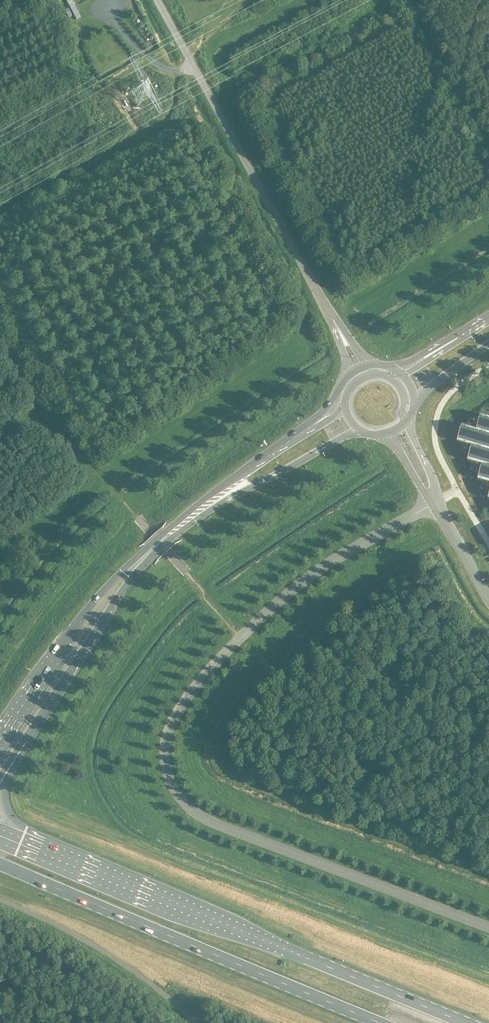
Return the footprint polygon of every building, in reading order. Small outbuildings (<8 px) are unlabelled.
[(481,415),(477,429),(462,425),(462,426),(463,426),(465,427),(461,441),(458,440),(459,440),(458,440),(457,441),(472,445),(468,460),(482,464),(478,478),(488,482),(488,417),(481,415)]
